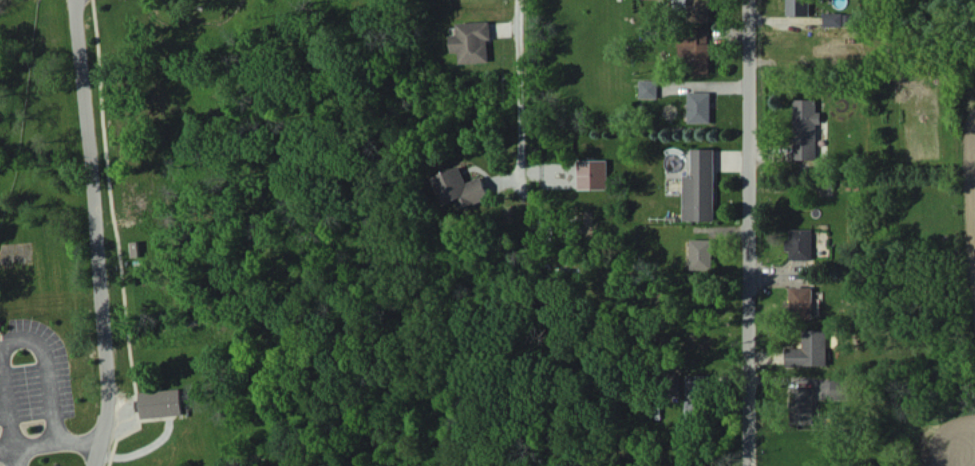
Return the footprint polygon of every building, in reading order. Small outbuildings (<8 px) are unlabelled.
[(688,21),(710,21),(710,0),(688,0),(688,21)] [(809,16),(809,0),(788,0),(788,16),(809,16)] [(824,25),(851,26),(852,13),(824,12),(824,25)] [(458,22),(458,35),(451,35),(452,52),(460,51),(460,63),(491,62),(490,21),(458,22)] [(710,73),(709,29),(683,30),(683,73),(710,73)] [(658,79),(640,80),(640,99),(658,98),(658,79)] [(711,123),(711,92),(689,91),(689,122),(711,123)] [(816,160),(817,123),(821,123),(821,111),(816,111),(817,99),(795,99),(793,159),(816,160)] [(715,149),(692,149),(692,175),(684,175),(683,221),(715,221),(715,149)] [(609,188),(608,160),(579,160),(580,189),(609,188)] [(458,200),(461,208),(491,198),(484,176),(468,182),(462,166),(435,175),(445,204),(458,200)] [(813,259),(813,229),(791,229),(791,238),(786,238),(786,251),(791,251),(791,259),(813,259)] [(691,269),(713,270),(714,239),(691,239),(691,269)] [(791,287),(791,317),(813,317),(813,287),(791,287)] [(787,366),(827,365),(826,329),(803,330),(803,348),(786,348),(787,366)] [(688,414),(709,414),(709,375),(688,375),(688,414)] [(848,398),(848,380),(830,380),(831,398),(848,398)] [(139,392),(143,419),(184,414),(181,388),(139,392)] [(813,424),(813,388),(793,388),(793,424),(813,424)]
